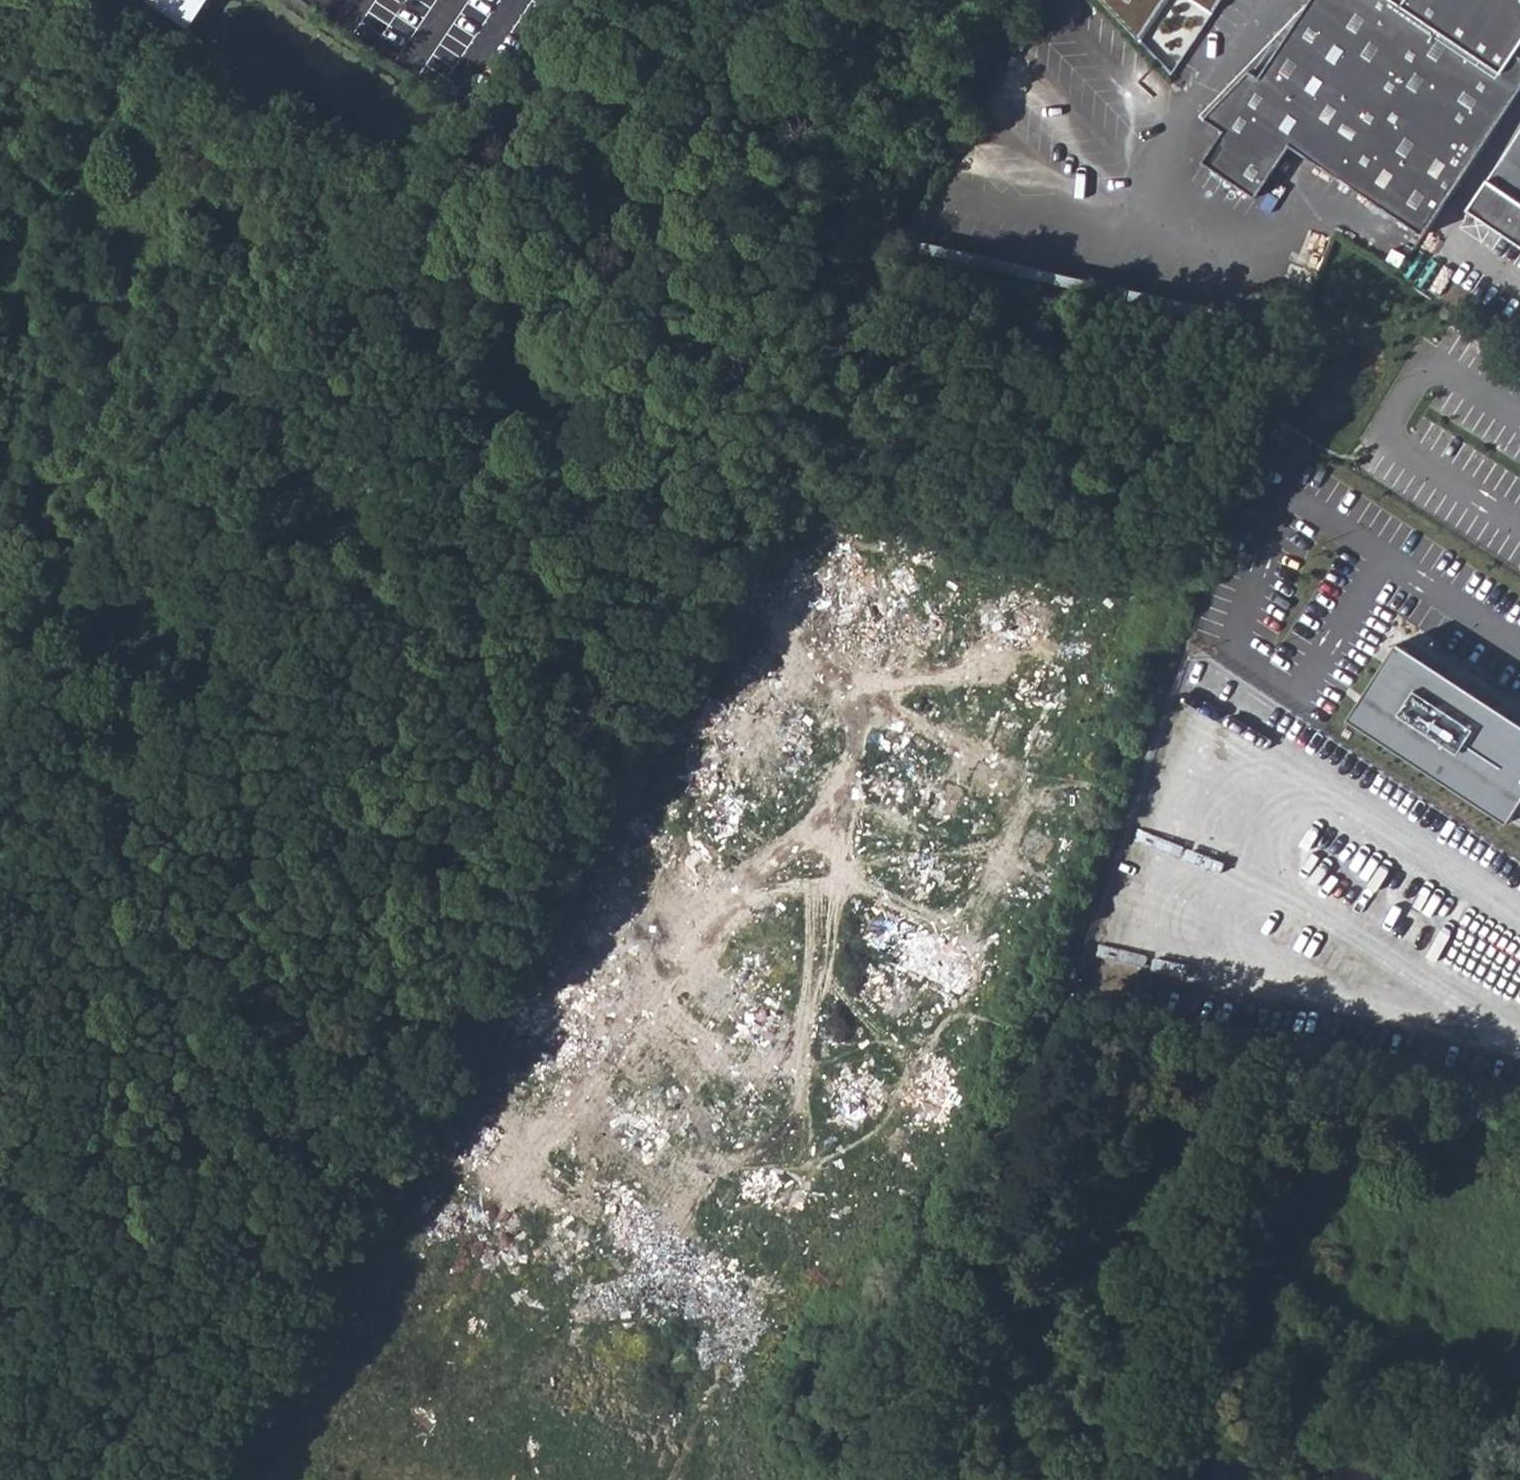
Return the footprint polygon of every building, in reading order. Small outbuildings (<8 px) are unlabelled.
[(189,29),(207,0),(147,0),(189,29)] [(1168,81),(1221,0),(1089,0),(1168,81)] [(1259,71),(1248,65),(1206,113),(1228,127),(1206,160),(1262,198),(1296,148),(1425,233),(1486,144),(1519,94),(1519,54),(1516,51),(1519,46),(1519,0),(1305,0),(1259,71)] [(1496,189),(1519,205),(1519,155),(1496,189)] [(1496,189),(1475,219),(1519,249),(1519,205),(1496,189)] [(1353,712),(1513,819),(1519,807),(1519,718),(1405,636),(1353,712)]
